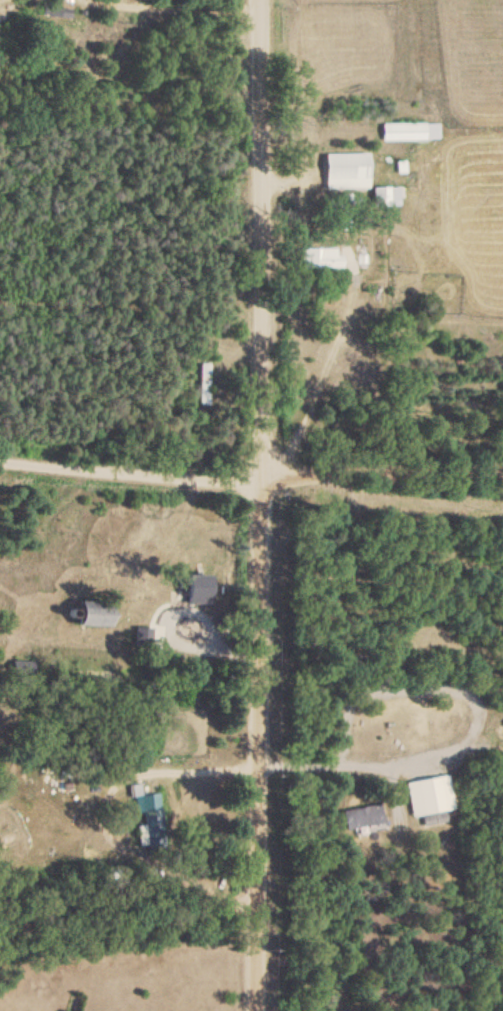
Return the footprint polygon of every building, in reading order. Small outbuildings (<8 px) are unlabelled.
[(438,127),(380,127),(380,144),(438,144),(438,127)] [(366,192),(366,157),(322,157),(322,192),(366,192)] [(397,191),(369,191),(369,210),(397,210),(397,191)] [(333,252),(299,252),(299,272),(344,272),(344,259),(333,259),(333,252)] [(199,408),(209,408),(209,367),(199,367),(199,408)] [(209,579),(184,579),(184,608),(209,608),(209,579)] [(73,632),(106,632),(106,606),(73,606),(73,632)] [(153,622),(133,622),(133,648),(153,648),(153,622)] [(453,812),(446,777),(404,786),(411,821),(453,812)] [(160,816),(158,796),(135,798),(136,817),(160,816)] [(381,828),(379,808),(340,813),(343,833),(381,828)]
